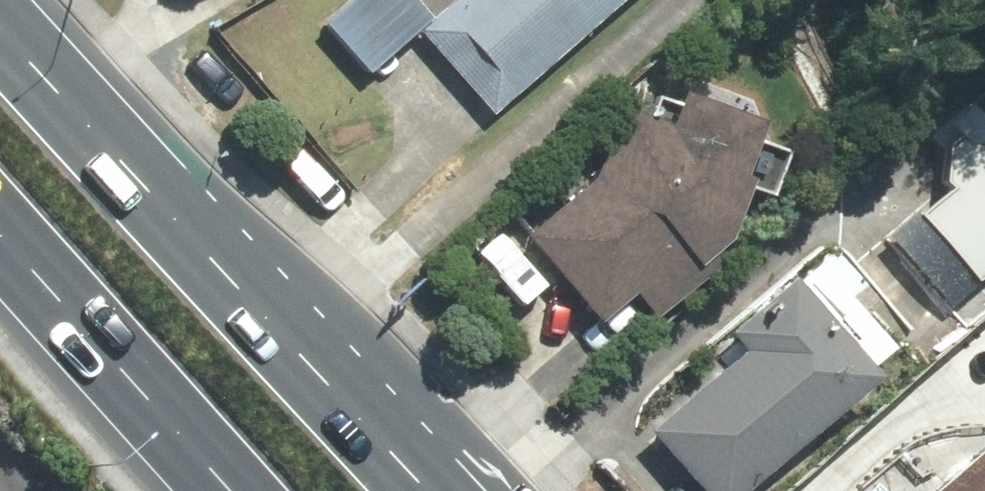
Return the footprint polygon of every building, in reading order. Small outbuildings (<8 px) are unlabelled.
[(630,0),(458,0),(427,27),(404,0),(343,0),(316,23),(364,79),(420,30),(496,117),(630,0)] [(945,116),(984,164),(984,84),(945,116)] [(738,180),(754,121),(675,100),(667,132),(611,116),(592,185),(517,239),(589,337),(638,302),(652,321),(731,263),(753,184),(738,180)] [(972,267),(984,256),(984,172),(930,216),(972,267)] [(883,382),(799,275),(718,338),(737,362),(649,431),(696,490),(744,490),(883,382)] [(932,490),(984,490),(984,441),(932,490)]
